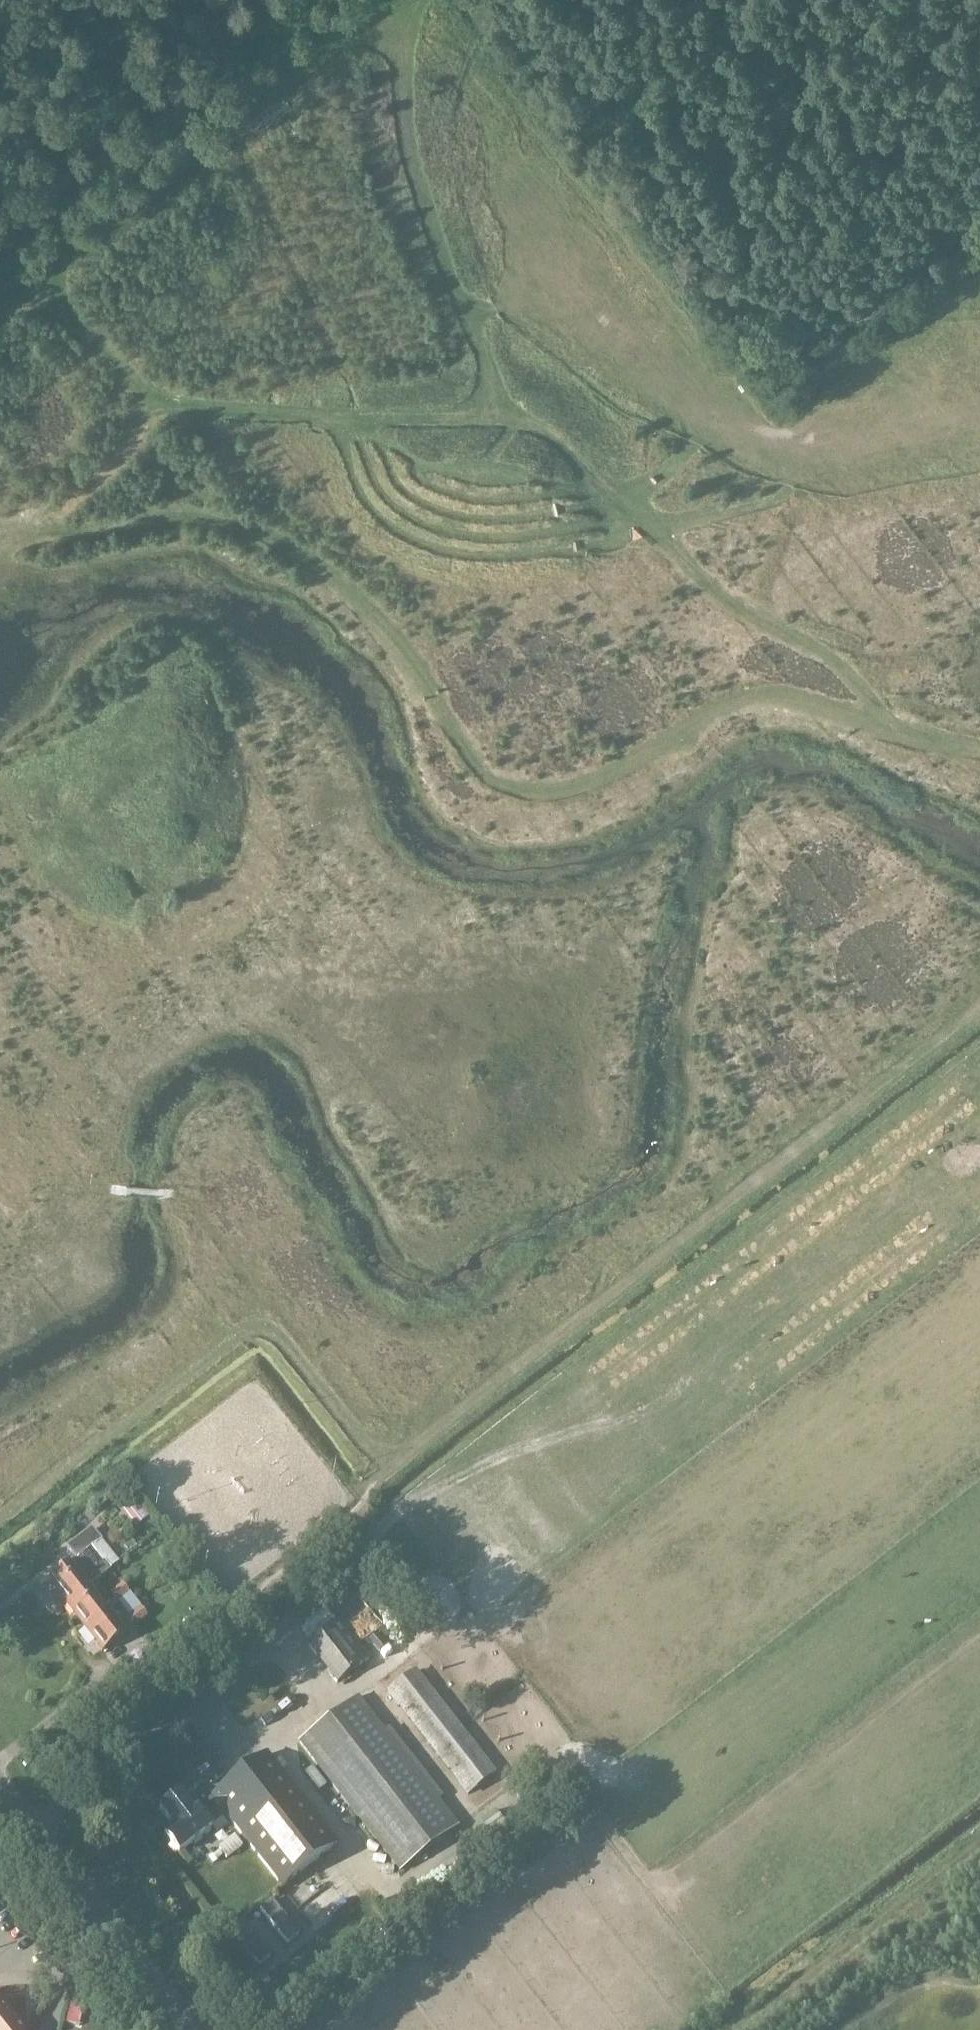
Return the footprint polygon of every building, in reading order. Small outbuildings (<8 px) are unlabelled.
[(66,1606),(90,1587),(111,1570),(104,1562),(102,1563),(91,1548),(98,1543),(89,1531),(67,1549),(76,1560),(72,1563),(47,1582),(48,1583),(66,1606)] [(122,1585),(111,1593),(117,1602),(128,1593),(122,1585)] [(84,1628),(108,1610),(90,1587),(66,1606),(84,1628)] [(140,1608),(129,1617),(136,1625),(147,1617),(140,1608)] [(108,1610),(84,1628),(101,1651),(102,1652),(126,1633),(126,1632),(125,1632),(108,1610)] [(337,1683),(369,1659),(339,1620),(307,1645),(337,1683)] [(466,1796),(495,1773),(415,1670),(385,1693),(466,1796)] [(399,1874),(459,1827),(357,1698),(297,1744),(399,1874)] [(210,1828),(226,1816),(282,1887),(336,1844),(267,1755),(212,1797),(215,1801),(199,1813),(196,1810),(193,1812),(179,1793),(159,1809),(174,1828),(164,1835),(178,1854),(211,1829),(210,1828)] [(74,1766),(80,1762),(76,1757),(71,1761),(74,1766)] [(272,1904),(253,1915),(265,1935),(284,1924),(272,1904)] [(0,2000),(0,2029),(24,2029),(0,2000)]
